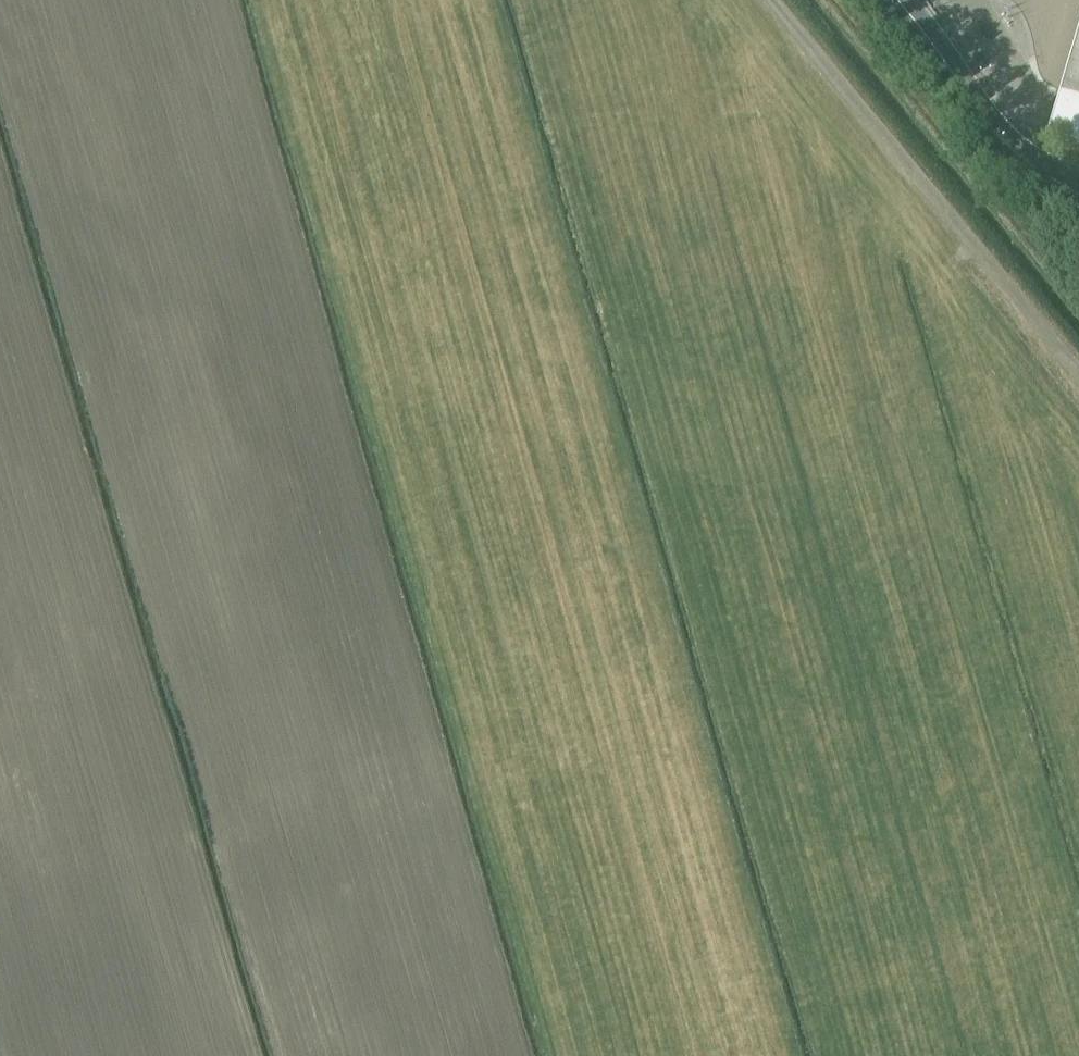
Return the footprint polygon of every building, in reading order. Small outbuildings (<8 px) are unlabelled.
[(1048,135),(1078,145),(1078,29),(1048,135)]
